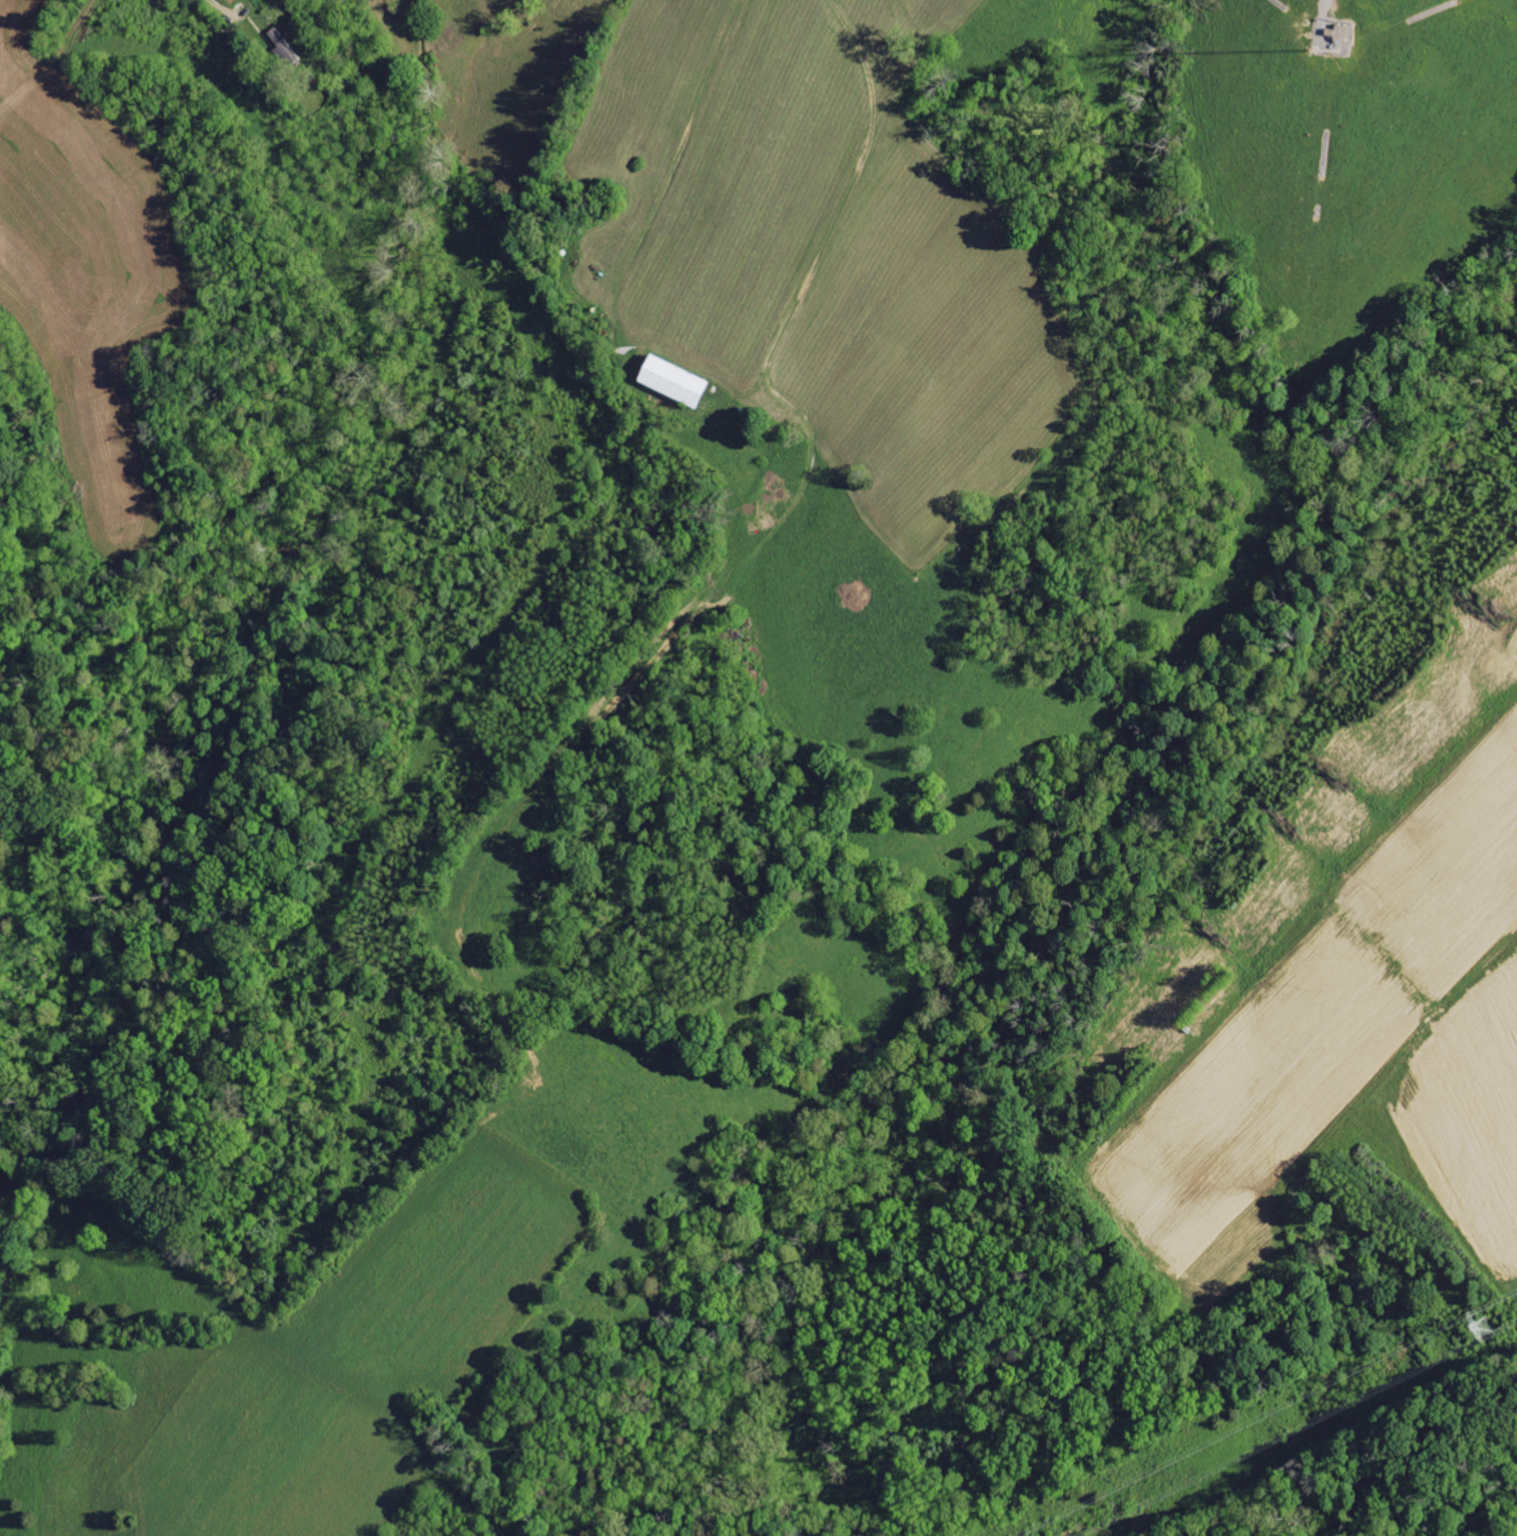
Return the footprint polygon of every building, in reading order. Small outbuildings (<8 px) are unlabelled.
[(1348,41),(1350,27),(1336,25),(1334,39),(1348,41)] [(711,380),(651,352),(638,380),(698,408),(711,380)]
